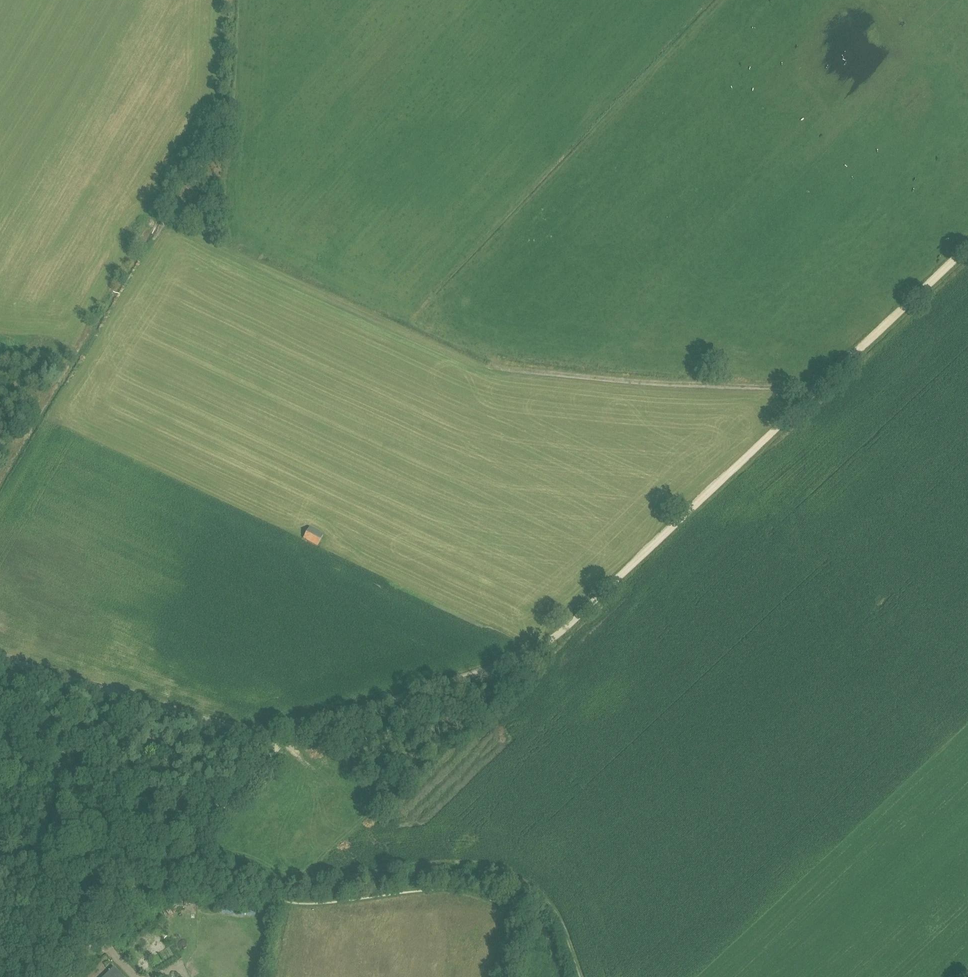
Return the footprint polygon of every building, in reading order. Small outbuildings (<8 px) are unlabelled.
[(317,546),(324,534),(310,527),(303,538),(317,546)] [(114,967),(104,976),(123,976),(114,967)]
